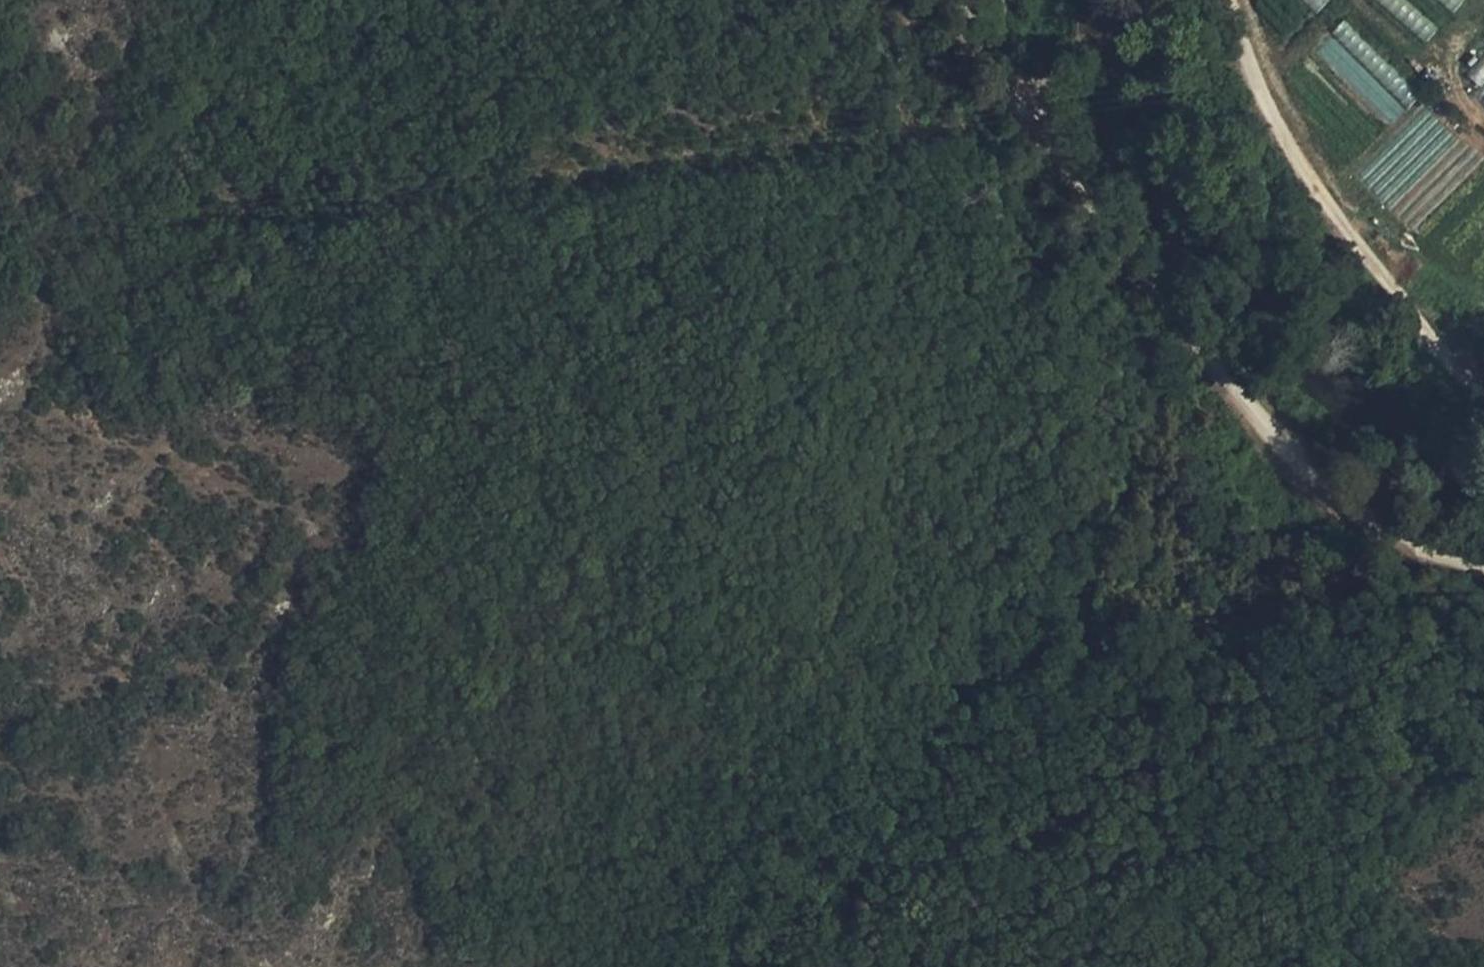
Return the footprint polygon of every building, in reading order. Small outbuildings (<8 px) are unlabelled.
[(1311,16),(1326,4),(1323,0),(1297,0),(1311,16)] [(1437,27),(1405,0),(1379,0),(1426,39),(1437,27)] [(1412,101),(1340,24),(1330,33),(1333,37),(1319,50),(1387,124),(1412,101)]
